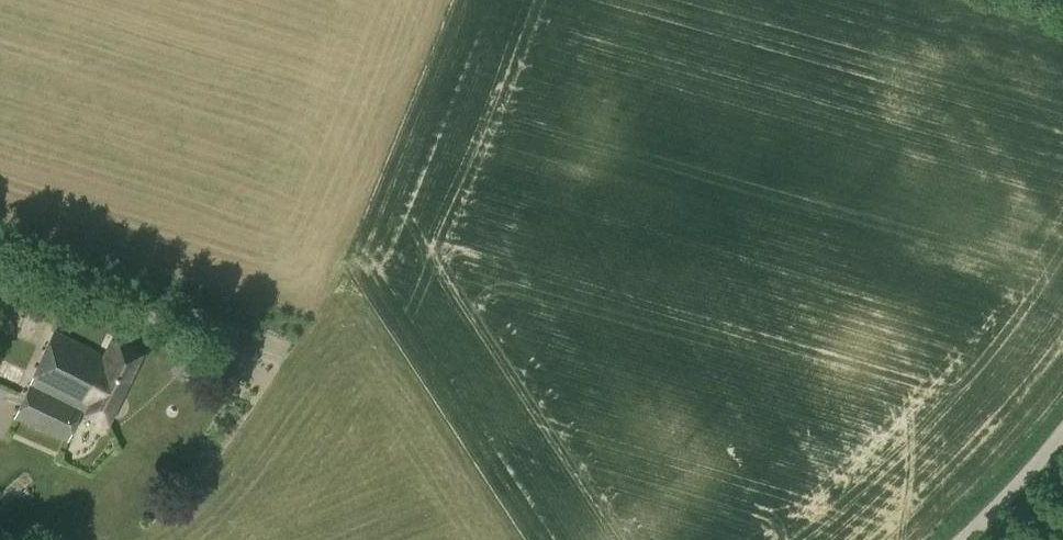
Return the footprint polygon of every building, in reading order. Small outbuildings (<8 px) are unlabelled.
[(104,355),(53,331),(14,417),(67,440),(79,411),(84,413),(83,414),(106,425),(141,354),(111,340),(104,355)] [(185,384),(200,366),(184,353),(169,371),(185,384)]
